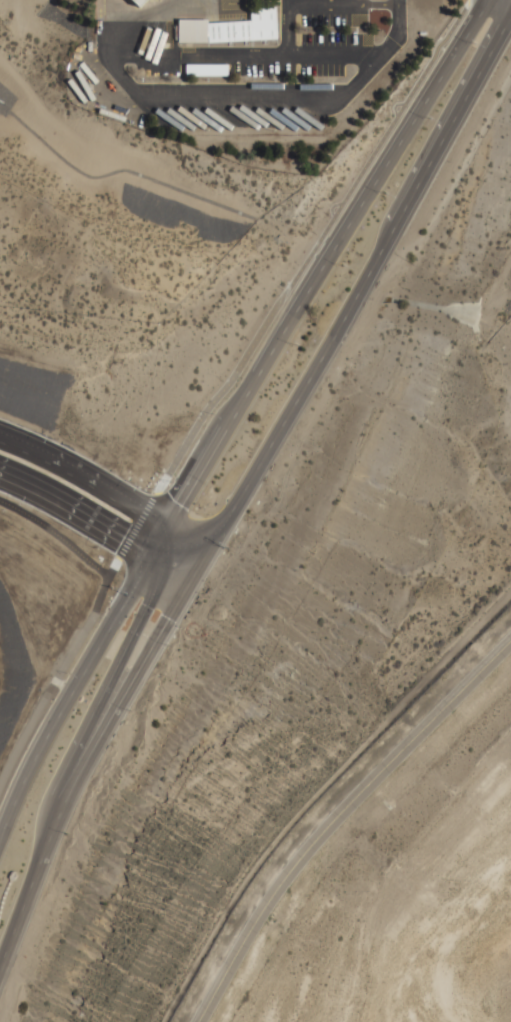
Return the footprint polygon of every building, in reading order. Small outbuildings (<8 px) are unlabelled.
[(178,41),(208,41),(277,37),(275,4),(250,6),(251,19),(207,22),(207,18),(178,18),(178,24),(174,24),(175,38),(178,38),(178,41)] [(227,64),(185,64),(185,75),(228,75),(227,64)]
